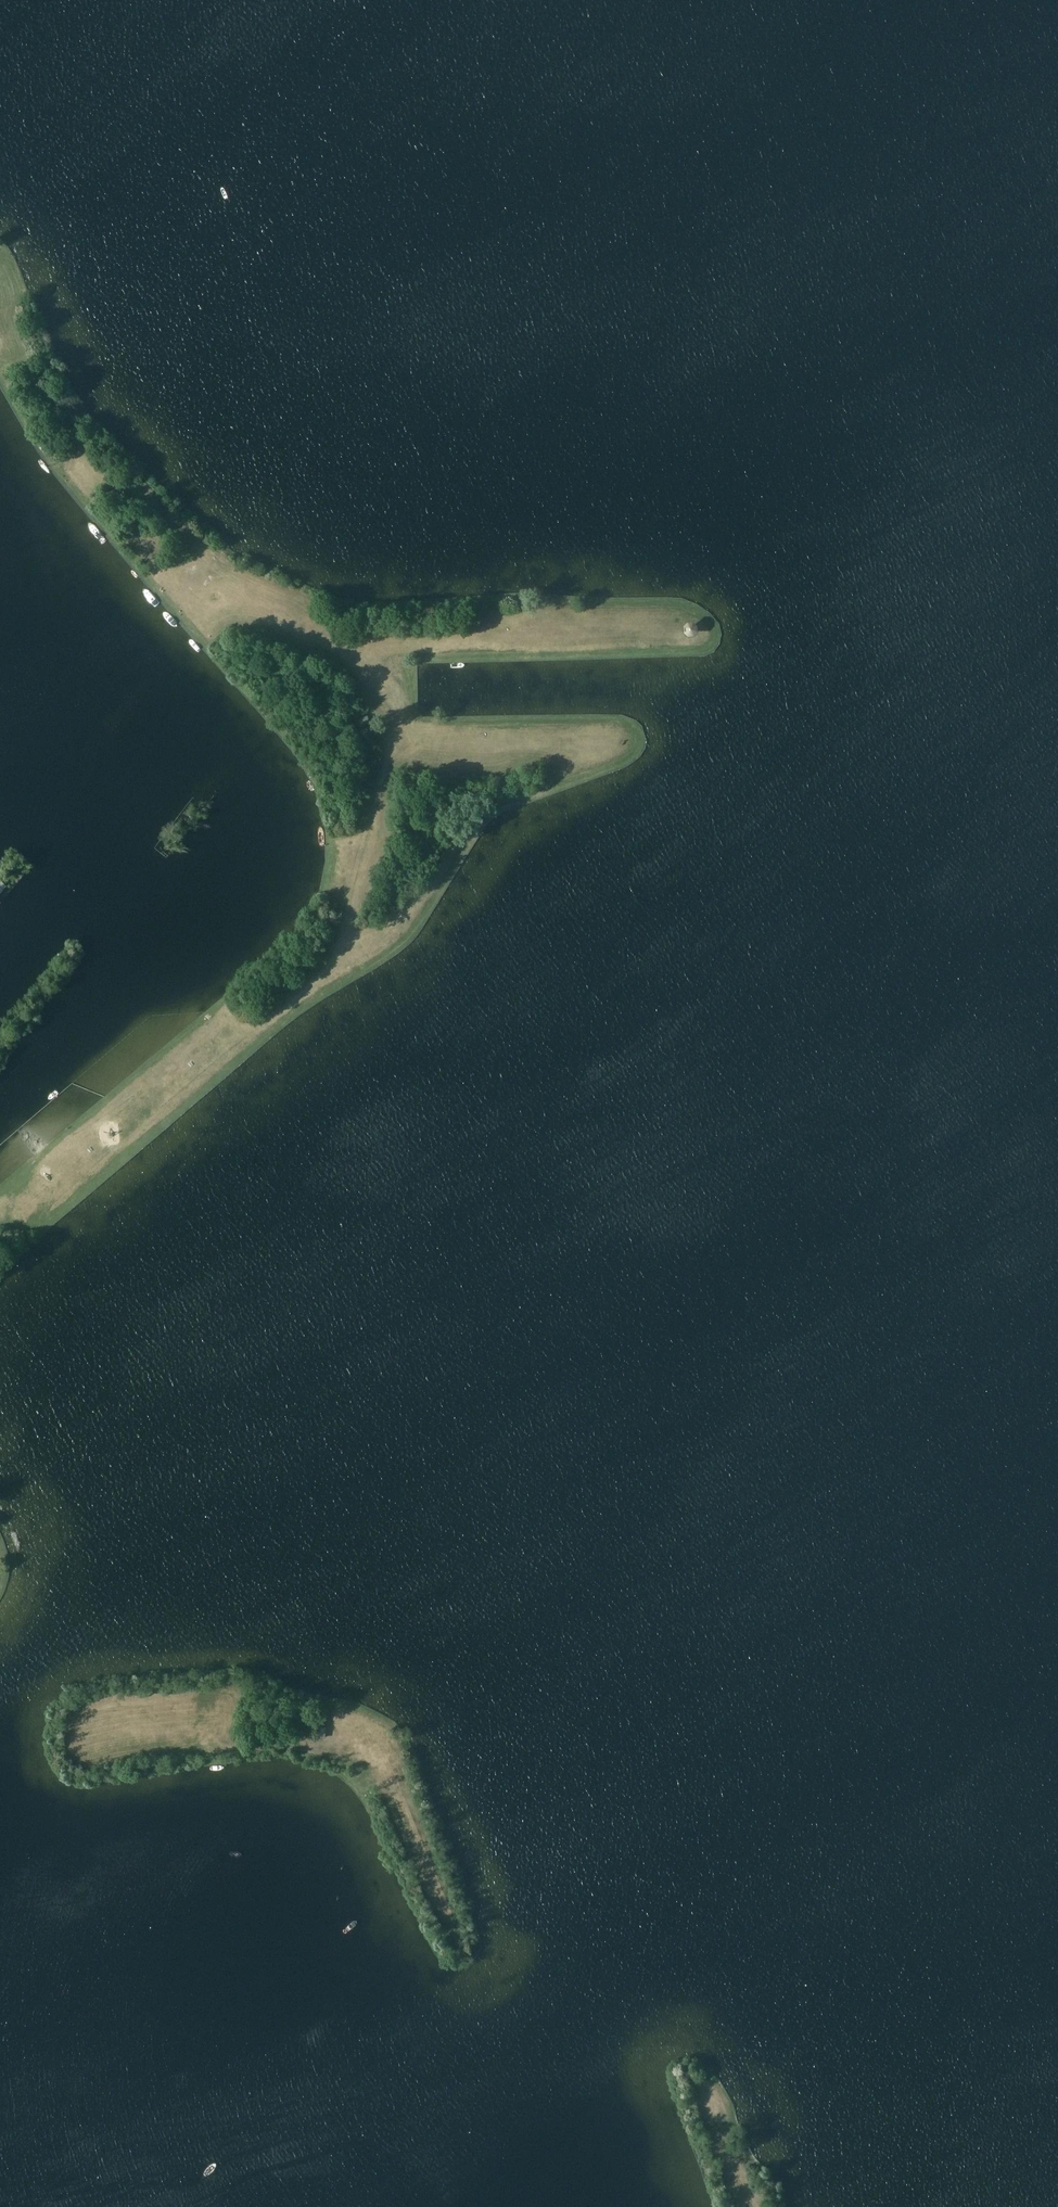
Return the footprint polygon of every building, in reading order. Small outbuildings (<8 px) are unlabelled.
[(687,634),(689,636),(695,635),(699,631),(698,625),(694,621),(689,621),(685,625),(685,631),(687,634)] [(357,719),(359,725),(367,723),(366,716),(357,719)]
